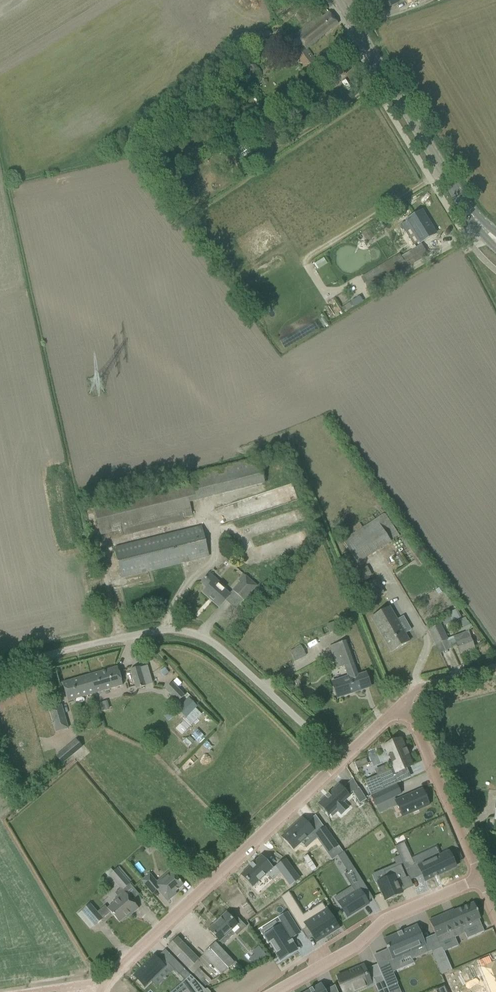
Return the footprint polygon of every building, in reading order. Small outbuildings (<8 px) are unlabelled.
[(296,56),(311,73),(320,65),(307,49),(338,24),(329,12),(323,17),(320,14),(295,36),(305,48),(296,56)] [(267,30),(261,35),(265,40),(271,35),(267,30)] [(271,123),(269,120),(272,118),(267,111),(254,119),(261,130),(271,123)] [(422,211),(407,221),(420,243),(434,234),(427,223),(429,222),(422,211)] [(368,230),(362,233),(366,240),(372,237),(368,230)] [(387,263),(361,278),(369,290),(427,255),(421,244),(401,257),(399,255),(394,258),(392,255),(385,259),(387,263)] [(190,475),(183,477),(189,503),(197,501),(264,484),(258,458),(190,475)] [(183,477),(92,500),(101,535),(121,530),(122,536),(183,521),(183,518),(192,516),(189,503),(183,477)] [(343,540),(357,563),(399,536),(384,514),(343,540)] [(114,548),(119,568),(122,578),(208,556),(201,526),(114,548)] [(201,582),(207,588),(203,593),(219,607),(230,595),(214,581),(216,579),(209,573),(201,582)] [(244,601),(258,586),(246,575),(245,575),(243,574),(238,580),(239,582),(232,590),(244,601)] [(357,588),(365,604),(379,597),(371,580),(357,588)] [(410,641),(390,606),(371,617),(385,641),(391,652),(410,641)] [(448,614),(452,621),(460,618),(456,610),(448,614)] [(429,630),(436,645),(447,639),(440,624),(429,630)] [(470,631),(478,643),(483,640),(474,628),(470,631)] [(453,637),(447,639),(450,645),(455,643),(460,654),(475,648),(471,639),(468,631),(453,637)] [(348,677),(332,682),(337,698),(370,687),(366,673),(359,675),(358,672),(347,640),(329,646),(337,668),(344,666),(348,677)] [(290,651),(294,661),(306,655),(301,646),(290,651)] [(117,667),(90,675),(95,693),(123,685),(117,667)] [(145,686),(139,667),(130,669),(136,689),(145,686)] [(164,676),(169,672),(165,667),(160,670),(164,676)] [(95,693),(90,675),(62,683),(68,701),(95,693)] [(165,689),(178,702),(184,696),(172,683),(165,689)] [(179,709),(186,716),(196,706),(188,699),(179,709)] [(49,709),(56,732),(68,728),(61,705),(49,709)] [(171,711),(165,716),(168,721),(174,716),(171,711)] [(195,731),(191,736),(197,741),(201,737),(195,731)] [(55,757),(62,765),(82,747),(75,739),(55,757)] [(394,768),(365,781),(371,795),(401,782),(396,772),(412,765),(408,755),(409,755),(408,754),(407,754),(406,750),(406,749),(406,748),(405,749),(401,739),(384,746),(388,755),(388,756),(389,756),(391,762),(391,763),(392,763),(394,768)] [(396,784),(371,796),(376,806),(401,794),(396,784)] [(325,797),(318,804),(323,809),(326,812),(331,807),(334,810),(336,809),(341,814),(348,808),(343,802),(349,796),(339,785),(328,794),(327,794),(328,795),(326,797),(325,796),(325,797)] [(422,788),(395,800),(402,816),(429,804),(422,788)] [(293,828),(283,837),(294,849),(313,831),(302,818),(292,827),(293,828)] [(325,828),(316,834),(328,851),(337,845),(325,828)] [(404,843),(395,847),(405,869),(406,869),(414,865),(404,843)] [(438,854),(417,864),(425,881),(456,866),(449,852),(439,856),(438,854)] [(262,858),(242,876),(253,888),(267,874),(273,881),(281,873),(290,886),(299,880),(285,860),(276,867),(277,867),(273,870),(262,858)] [(385,876),(375,880),(379,890),(381,890),(384,897),(399,891),(394,879),(404,876),(398,863),(383,869),(385,876)] [(117,869),(109,876),(122,890),(130,884),(117,869)] [(356,892),(338,903),(347,917),(368,904),(362,895),(368,891),(354,869),(345,874),(356,892)] [(149,874),(141,881),(146,886),(150,891),(151,891),(155,887),(168,901),(172,897),(171,896),(183,885),(177,877),(171,870),(157,882),(149,874)] [(270,888),(250,902),(257,912),(277,898),(270,888)] [(288,891),(280,897),(302,932),(302,931),(307,928),(311,934),(316,941),(316,943),(317,942),(322,939),(323,939),(322,938),(329,933),(330,934),(330,933),(338,928),(338,929),(339,929),(326,909),(322,903),(303,915),(289,892),(288,891)] [(114,903),(107,909),(112,915),(119,923),(130,913),(131,915),(138,908),(132,901),(124,892),(113,901),(114,903)] [(445,913),(429,920),(439,944),(465,933),(464,932),(481,924),(479,919),(480,919),(474,902),(454,911),(445,914),(445,913)] [(90,904),(81,911),(95,926),(103,919),(90,904)] [(226,913),(208,930),(215,937),(223,945),(235,934),(231,930),(241,921),(233,913),(229,916),(226,913)] [(283,925),(265,936),(280,960),(296,950),(289,938),(291,937),(291,938),(299,933),(287,913),(279,919),(283,925)] [(385,939),(384,939),(388,947),(386,948),(387,949),(393,964),(411,956),(412,960),(428,953),(416,926),(401,932),(401,931),(401,932),(398,934),(397,933),(398,936),(386,941),(385,939)] [(178,938),(167,947),(174,955),(188,969),(198,959),(184,945),(178,938)] [(216,943),(203,955),(222,975),(234,963),(216,943)] [(254,950),(258,955),(251,962),(254,966),(266,956),(258,947),(254,950)] [(441,947),(431,951),(442,974),(452,970),(441,947)] [(154,955),(133,975),(145,987),(166,967),(154,955)] [(482,959),(485,966),(484,966),(495,991),(495,961),(493,955),(482,959)] [(174,958),(168,964),(179,975),(180,974),(185,980),(190,975),(185,969),(174,958)] [(378,966),(381,974),(387,988),(398,983),(393,972),(389,962),(379,967),(378,966)] [(338,977),(344,991),(351,991),(370,984),(363,967),(350,973),(349,972),(338,977)] [(381,974),(372,978),(378,991),(387,988),(381,974)] [(210,991),(207,989),(206,989),(205,990),(190,975),(185,980),(182,983),(188,991),(210,991)]
